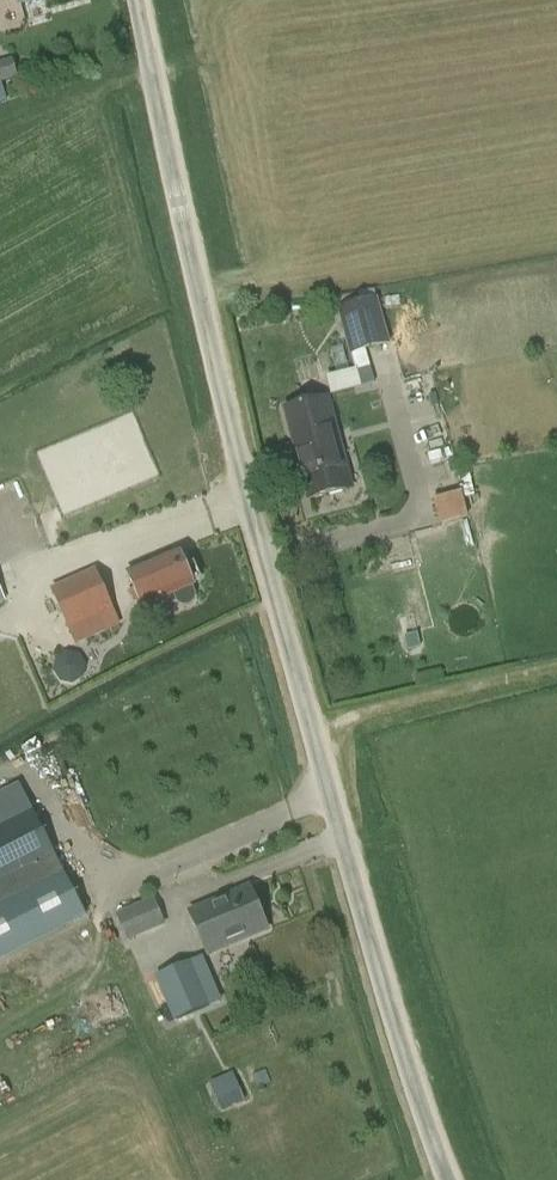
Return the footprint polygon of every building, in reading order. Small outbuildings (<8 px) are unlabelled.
[(19,78),(13,57),(0,61),(0,84),(19,78)] [(377,300),(339,311),(351,353),(389,342),(377,300)] [(338,376),(328,379),(332,393),(342,390),(338,376)] [(284,407),(308,499),(347,489),(333,433),(336,432),(327,397),(284,407)] [(463,496),(435,504),(441,528),(470,520),(463,496)] [(193,585),(192,583),(201,579),(193,559),(184,563),(179,551),(128,572),(142,606),(173,593),(177,602),(182,605),(189,605),(193,601),(195,594),(191,586),(193,585)] [(94,568),(53,587),(69,625),(111,606),(94,568)] [(418,632),(404,635),(407,650),(421,647),(418,632)] [(79,654),(66,651),(55,658),(53,671),(61,681),(73,684),(83,676),(86,664),(79,654)] [(86,915),(24,794),(0,805),(0,958),(86,915)] [(188,912),(207,955),(267,929),(248,886),(188,912)] [(127,939),(164,924),(154,900),(117,916),(127,939)] [(191,961),(155,976),(174,1021),(210,1006),(191,961)] [(234,1069),(210,1079),(222,1108),(247,1097),(234,1069)]
